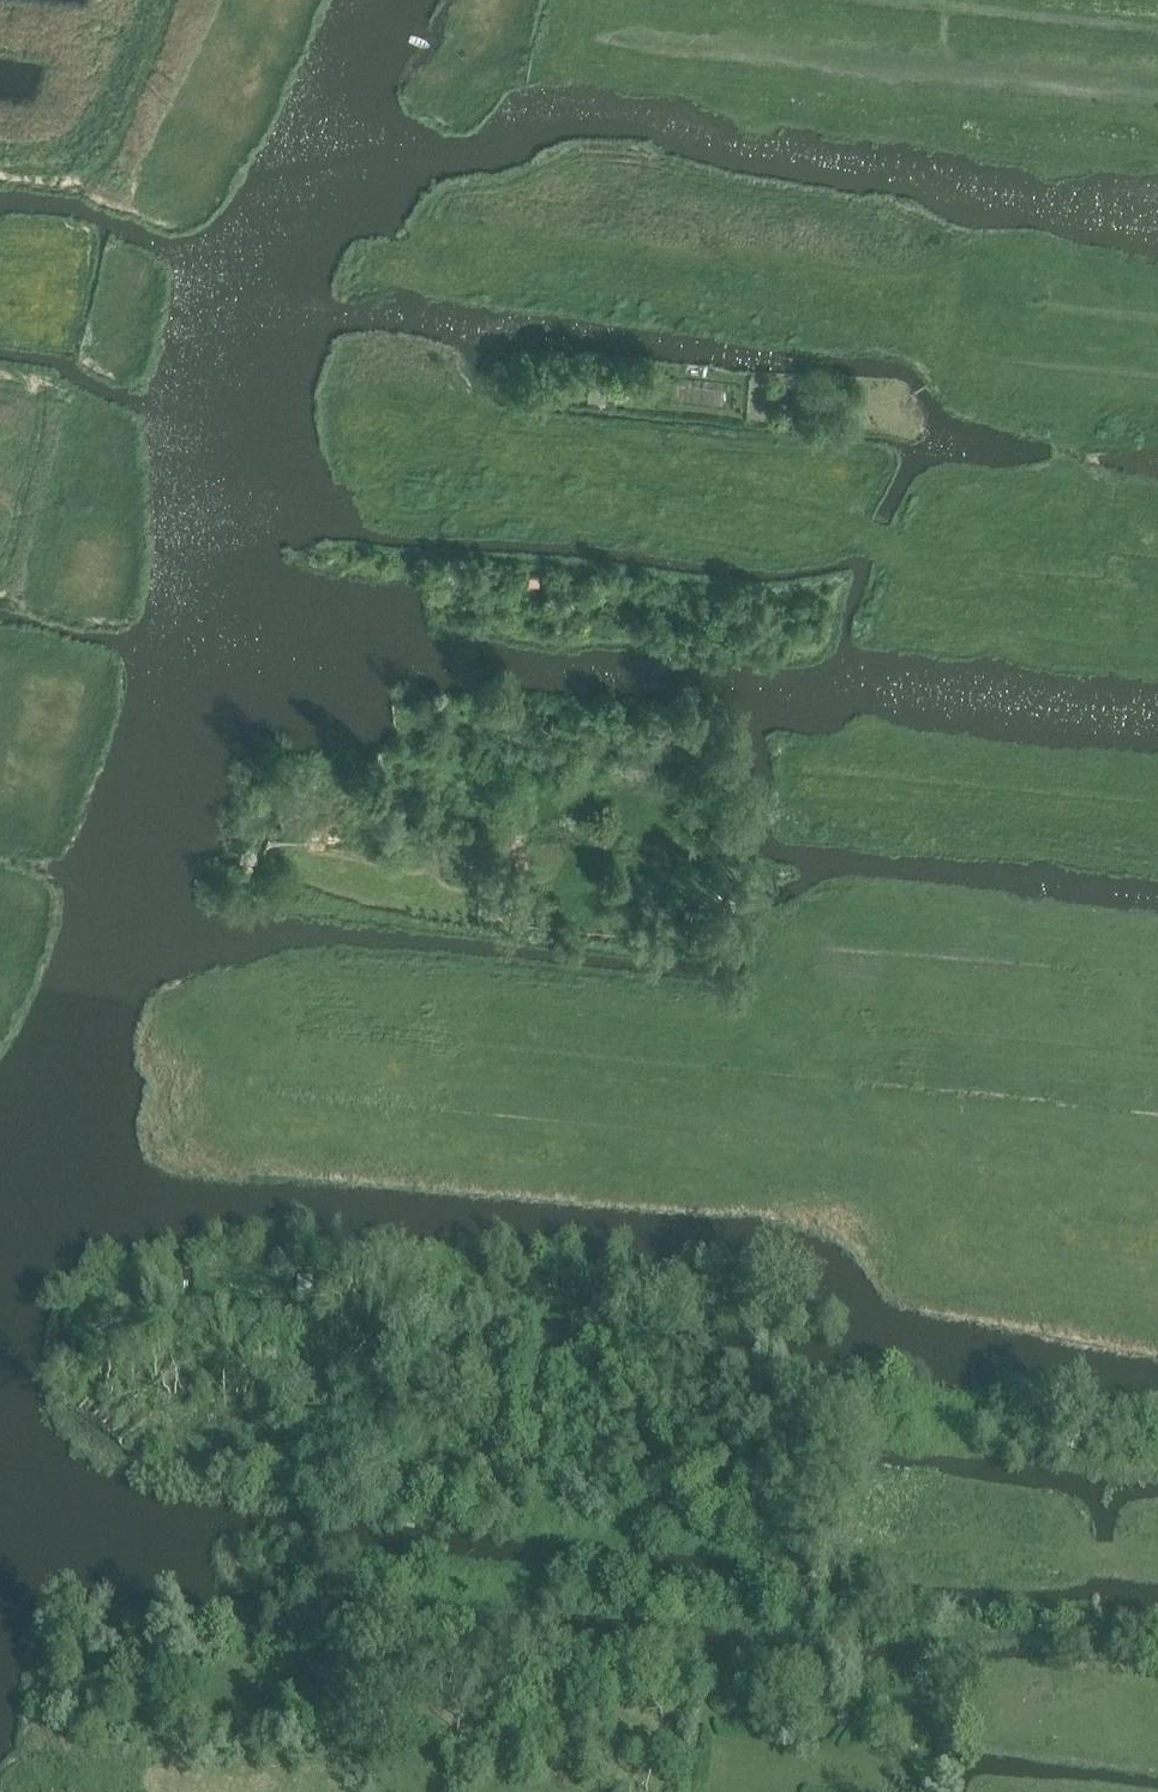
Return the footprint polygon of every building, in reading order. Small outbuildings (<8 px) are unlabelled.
[(687,388),(739,394),(741,374),(689,368),(687,388)] [(586,390),(587,405),(610,404),(609,389),(586,390)] [(540,578),(530,577),(529,586),(539,587),(540,578)] [(297,1292),(313,1294),(313,1277),(298,1276),(297,1292)]
